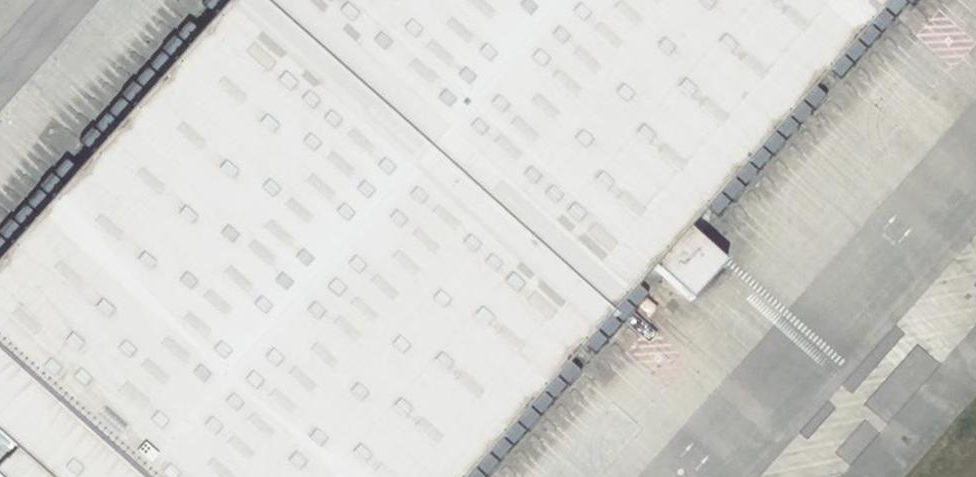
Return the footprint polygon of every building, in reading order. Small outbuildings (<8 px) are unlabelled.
[(214,15),(198,33),(91,153),(75,172),(0,256),(0,435),(14,448),(5,459),(4,458),(0,462),(0,476),(465,476),(568,362),(583,344),(635,286),(652,267),(691,301),(725,261),(688,227),(706,207),(813,87),(829,69),(890,0),(228,0),(214,15)] [(205,7),(214,15),(228,0),(211,0),(205,7)] [(829,69),(838,77),(907,0),(890,0),(829,69)] [(198,33),(189,25),(82,144),(91,153),(198,33)] [(715,216),(822,95),(813,87),(706,207),(715,216)] [(65,163),(0,237),(0,256),(75,172),(65,163)] [(645,294),(635,286),(583,344),(593,353),(645,294)] [(568,362),(465,476),(482,476),(577,370),(568,362)]
